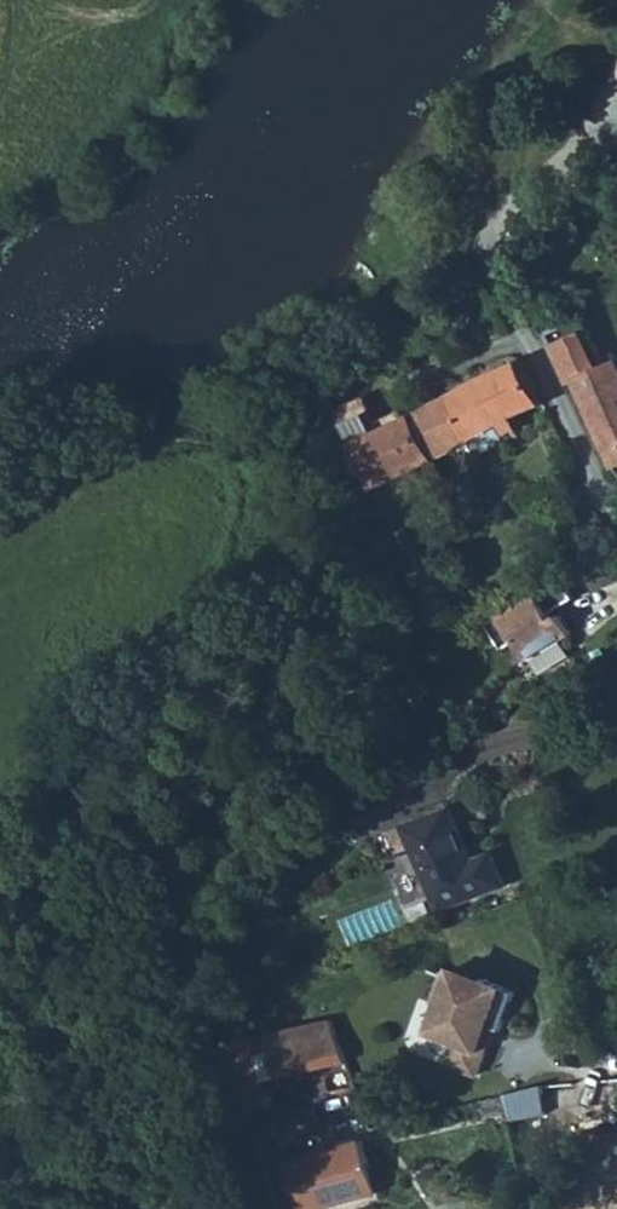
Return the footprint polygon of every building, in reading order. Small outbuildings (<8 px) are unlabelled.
[(577,377),(608,364),(584,314),(548,331),(571,380),(577,377)] [(598,426),(611,457),(616,455),(616,360),(608,364),(577,377),(598,426)] [(486,379),(509,423),(545,406),(542,400),(522,362),(486,379)] [(421,426),(436,458),(509,423),(486,379),(414,413),(421,426)] [(357,441),(379,485),(436,458),(421,426),(414,413),(357,441)] [(562,579),(486,623),(502,649),(516,641),(528,661),(574,634),(560,613),(553,617),(550,612),(574,598),(562,579)] [(412,825),(443,910),(508,885),(496,854),(477,860),(458,808),(412,825)] [(339,924),(348,949),(409,926),(400,902),(339,924)] [(513,988),(456,964),(432,1033),(458,1046),(451,1067),(481,1078),(513,988)] [(321,1046),(324,1055),(345,1047),(329,1003),(228,1038),(252,1105),(271,1098),(254,1049),(271,1043),(277,1061),(321,1046)] [(281,1069),(324,1055),(321,1046),(277,1061),(281,1069)] [(372,1141),(296,1155),(305,1203),(336,1197),(337,1202),(382,1195),(372,1141)]
